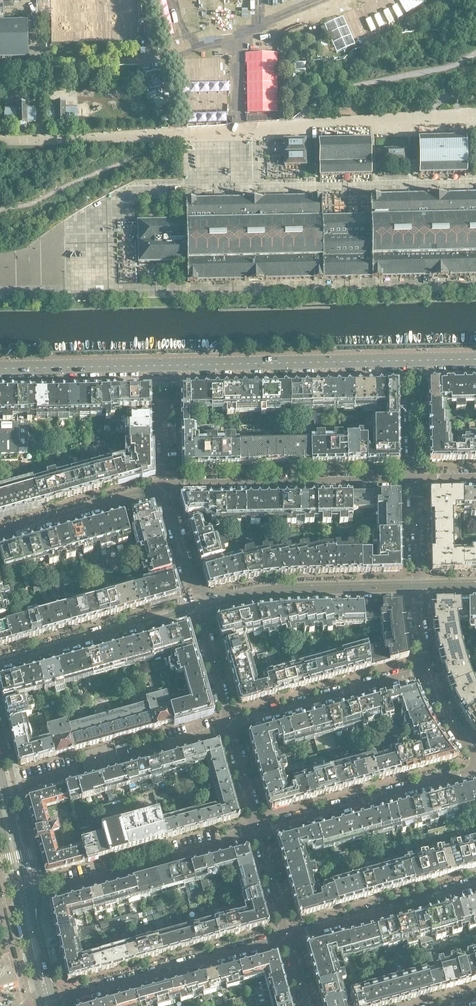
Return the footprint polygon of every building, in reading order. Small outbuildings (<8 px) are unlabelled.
[(4,1),(0,1),(0,23),(10,23),(10,16),(3,16),(3,8),(14,8),(14,0),(4,1)] [(10,23),(0,23),(0,60),(20,59),(20,62),(27,62),(27,59),(28,59),(27,23),(24,23),(10,23)] [(77,121),(77,112),(76,108),(65,108),(65,103),(55,103),(55,108),(47,108),(47,112),(46,112),(47,122),(55,121),(55,124),(56,124),(58,126),(62,125),(65,123),(65,121),(77,121)] [(35,122),(35,112),(35,108),(26,109),(26,104),(16,104),(16,109),(5,109),(5,113),(5,123),(17,122),(17,124),(20,126),(24,126),(26,124),(27,124),(27,122),(35,122)] [(466,173),(466,137),(420,138),(420,174),(466,173)] [(306,152),(306,144),(306,139),(284,139),(284,152),(306,152)] [(371,175),(370,139),(319,140),(320,176),(371,175)] [(406,163),(406,155),(406,150),(384,150),(384,164),(406,163)] [(306,166),(306,152),(284,152),(284,166),(306,166)] [(467,217),(457,217),(456,193),(449,193),(436,194),(436,218),(419,253),(419,277),(429,276),(429,277),(449,276),(451,276),(475,275),(475,217),(467,217)] [(467,217),(466,193),(456,193),(457,217),(467,217)] [(475,193),(466,193),(467,217),(475,217),(475,207),(475,193)] [(419,218),(418,194),(399,195),(400,219),(419,218)] [(436,218),(436,194),(427,194),(418,194),(419,218),(436,218)] [(380,219),(380,195),(370,195),(370,215),(370,219),(380,219)] [(400,219),(399,195),(380,195),(380,219),(400,219)] [(312,220),(311,196),(293,197),(293,221),(312,220)] [(322,216),(322,196),(311,196),(312,220),(322,220),(322,216)] [(274,221),(274,197),(264,197),(261,197),(242,198),(234,198),(235,222),(274,221)] [(293,221),(293,197),(274,197),(274,221),(293,221)] [(235,222),(234,198),(215,199),(215,222),(235,222)] [(196,223),(195,199),(185,199),(186,219),(186,223),(196,223)] [(215,222),(215,199),(195,199),(196,223),(215,222)] [(371,257),(371,254),(370,219),(370,215),(322,216),(322,220),(323,254),(323,258),(338,258),(358,258),(371,257)] [(400,219),(380,219),(370,219),(371,254),(381,253),(400,253),(419,253),(436,218),(419,218),(400,219)] [(171,241),(170,219),(137,220),(138,241),(171,241)] [(186,240),(186,223),(186,219),(170,219),(171,241),(186,240)] [(215,222),(196,223),(186,223),(186,240),(187,258),(197,257),(226,257),(246,256),(257,256),(286,255),(313,255),(323,254),(322,220),(312,220),(293,221),(274,221),(235,222),(215,222)] [(187,261),(187,258),(186,240),(171,241),(171,262),(187,261)] [(171,262),(171,241),(138,241),(138,262),(171,262)] [(382,278),(381,253),(371,254),(371,257),(372,278),(382,278)] [(401,277),(400,253),(381,253),(382,278),(382,277),(401,277)] [(419,277),(419,253),(400,253),(401,277),(419,277)] [(324,279),(323,258),(323,254),(313,255),(314,279),(323,279),(324,279)] [(286,279),(286,255),(257,256),(258,280),(266,280),(286,279)] [(314,279),(313,255),(286,255),(286,279),(313,279),(314,279)] [(247,280),(246,256),(226,257),(227,281),(244,280),(247,280)] [(258,280),(257,256),(246,256),(247,280),(258,280)] [(197,281),(197,257),(187,258),(187,261),(187,282),(197,281)] [(227,281),(226,257),(197,257),(197,281),(227,281)] [(372,278),(371,257),(358,258),(358,278),(372,278)] [(338,278),(338,258),(323,258),(324,279),(338,278)] [(358,278),(358,258),(338,258),(338,278),(358,278)] [(131,273),(131,263),(120,263),(120,273),(131,273)] [(469,405),(469,380),(460,381),(460,411),(465,411),(465,405),(469,405)] [(439,405),(439,381),(430,381),(427,381),(428,384),(427,384),(428,384),(428,405),(439,405)] [(451,404),(451,381),(439,381),(439,405),(442,405),(442,402),(446,401),(446,405),(451,404)] [(460,411),(460,381),(451,381),(451,404),(451,405),(456,405),(456,411),(460,411)] [(386,420),(385,382),(374,383),(375,407),(375,420),(386,420)] [(398,419),(397,385),(398,385),(397,385),(397,382),(395,382),(385,382),(386,420),(398,419)] [(333,407),(332,383),(322,384),(322,408),(333,407)] [(343,407),(343,383),(332,383),(333,407),(343,407)] [(354,407),(354,383),(343,383),(343,407),(354,407)] [(365,407),(364,383),(354,383),(354,407),(365,407)] [(375,407),(374,383),(364,383),(365,407),(375,407)] [(280,408),(279,384),(260,385),(260,409),(261,415),(265,415),(265,409),(280,408)] [(290,408),(290,384),(279,384),(280,408),(290,408)] [(301,408),(300,384),(290,384),(290,408),(301,408)] [(312,408),(311,384),(300,384),(301,408),(312,408)] [(322,408),(322,384),(311,384),(312,408),(322,408)] [(231,415),(230,385),(221,386),(222,410),(226,409),(226,416),(231,415)] [(240,409),(239,385),(230,385),(231,415),(235,415),(235,409),(240,409)] [(250,409),(249,385),(239,385),(240,409),(250,409)] [(260,409),(260,385),(249,385),(250,409),(260,409)] [(191,426),(190,409),(190,386),(180,386),(181,427),(191,426)] [(201,409),(200,386),(190,386),(190,409),(201,409)] [(211,409),(211,386),(200,386),(201,409),(211,409)] [(222,410),(221,386),(211,386),(211,409),(211,410),(222,410)] [(119,410),(119,408),(119,387),(110,388),(110,416),(114,416),(114,410),(119,410)] [(130,408),(129,387),(119,387),(119,408),(130,408)] [(140,408),(140,387),(129,387),(130,408),(140,408)] [(151,414),(151,388),(151,387),(140,387),(140,408),(142,407),(142,414),(151,414)] [(69,414),(68,388),(57,389),(58,415),(69,414)] [(79,414),(79,388),(68,388),(69,414),(79,414)] [(90,414),(90,388),(79,388),(79,414),(90,414)] [(101,412),(101,388),(90,388),(90,414),(101,414),(101,412)] [(110,419),(110,416),(110,388),(101,388),(101,412),(106,411),(106,419),(110,419)] [(16,389),(0,390),(0,470),(18,469),(18,450),(16,389)] [(28,437),(27,421),(27,389),(16,389),(18,450),(28,449),(28,443),(28,437)] [(36,413),(36,389),(27,389),(27,421),(31,421),(31,413),(36,413)] [(47,415),(47,389),(36,389),(36,413),(36,415),(47,415)] [(58,415),(57,389),(47,389),(47,415),(58,415)] [(445,429),(444,417),(442,417),(442,405),(439,405),(428,405),(429,430),(445,429)] [(151,414),(142,414),(129,415),(129,425),(151,424),(151,414)] [(386,420),(375,420),(374,420),(375,430),(398,430),(398,419),(386,420)] [(151,433),(151,424),(129,425),(127,425),(127,434),(151,433)] [(194,446),(194,436),(193,426),(191,426),(181,427),(181,446),(194,446)] [(447,429),(445,429),(429,430),(429,440),(447,440),(447,429)] [(399,440),(398,430),(375,430),(375,440),(399,440)] [(367,451),(367,441),(367,432),(358,432),(358,437),(359,463),(367,463),(367,451)] [(152,442),(151,433),(127,434),(127,443),(129,443),(152,442)] [(338,463),(338,434),(333,434),(333,440),(324,440),(324,435),(320,435),(321,464),(338,463)] [(347,463),(347,440),(346,440),(342,440),(341,434),(338,434),(338,463),(347,463)] [(230,465),(230,435),(226,436),(226,442),(216,442),(216,436),(212,436),(212,466),(230,465)] [(239,465),(239,443),(239,442),(234,443),(234,435),(230,435),(230,465),(239,465)] [(321,464),(320,435),(315,435),(315,441),(311,441),(311,442),(312,464),(321,464)] [(203,466),(203,442),(199,442),(198,436),(194,436),(194,446),(194,466),(203,466)] [(212,466),(212,436),(207,436),(207,442),(203,442),(203,466),(212,466)] [(359,463),(358,437),(346,437),(346,440),(347,440),(347,463),(359,463)] [(469,461),(468,440),(468,438),(464,438),(464,443),(456,443),(456,449),(457,451),(454,451),(456,461),(469,461)] [(399,450),(399,440),(375,440),(375,451),(399,450)] [(449,451),(449,440),(447,440),(429,440),(429,459),(429,462),(432,462),(456,461),(454,451),(449,451)] [(152,452),(152,442),(129,443),(129,452),(130,452),(152,452)] [(312,464),(311,442),(275,443),(239,443),(239,465),(251,465),(252,463),(258,462),(258,463),(264,462),(265,463),(286,463),(286,462),(287,461),(299,462),(300,464),(312,464)] [(194,466),(194,446),(181,446),(182,466),(194,466)] [(399,460),(399,450),(375,451),(367,451),(367,463),(397,462),(399,462),(399,460)] [(152,461),(152,452),(130,452),(130,456),(132,456),(133,461),(134,461),(152,461)] [(127,481),(123,466),(121,461),(116,463),(115,460),(111,461),(117,484),(127,481)] [(117,484),(111,461),(101,464),(107,486),(117,484)] [(152,474),(152,461),(134,461),(135,465),(139,478),(152,474)] [(107,486),(101,464),(91,467),(97,489),(107,486)] [(139,478),(135,465),(123,466),(127,481),(139,478)] [(97,489),(91,467),(81,470),(87,492),(97,489)] [(87,492),(81,470),(71,473),(77,495),(87,492)] [(67,498),(61,475),(57,477),(55,471),(51,472),(59,500),(67,498)] [(59,500),(51,472),(46,473),(48,479),(44,480),(50,502),(59,500)] [(77,495),(71,473),(61,475),(67,498),(77,495)] [(40,505),(34,483),(32,475),(22,478),(24,486),(30,508),(40,505)] [(50,502),(44,480),(34,483),(40,505),(50,502)] [(30,508),(24,486),(14,488),(21,511),(30,508)] [(21,511),(14,488),(4,491),(11,514),(21,511)] [(475,516),(474,490),(463,491),(463,511),(463,516),(467,516),(467,512),(468,512),(468,510),(471,510),(471,516),(475,516)] [(4,491),(0,492),(0,514),(1,516),(11,514),(4,491)] [(401,532),(400,517),(400,492),(391,492),(389,491),(387,491),(385,492),(350,493),(350,514),(354,514),(361,508),(377,507),(378,533),(379,533),(401,532)] [(458,525),(455,525),(455,515),(457,515),(457,511),(463,511),(463,491),(430,491),(431,551),(431,571),(475,570),(475,544),(459,544),(458,525)] [(333,517),(333,493),(325,494),(325,523),(329,523),(329,517),(333,517)] [(342,523),(342,493),(333,493),(333,517),(338,517),(338,523),(342,523)] [(351,516),(350,514),(350,493),(342,493),(342,523),(346,522),(346,516),(351,516)] [(281,517),(281,494),(272,495),(272,524),(277,524),(277,518),(281,517)] [(290,523),(290,494),(281,494),(281,517),(286,517),(286,524),(290,523)] [(299,517),(299,494),(290,494),(290,523),(295,523),(295,517),(299,517)] [(308,523),(308,494),(299,494),(299,517),(304,517),(304,523),(308,523)] [(317,517),(317,494),(308,494),(308,523),(313,523),(313,517),(317,517)] [(325,523),(325,494),(317,494),(317,517),(317,523),(325,523)] [(225,520),(225,495),(215,496),(215,521),(215,525),(220,525),(220,520),(225,520)] [(235,524),(235,495),(225,495),(225,520),(231,519),(231,525),(235,524)] [(245,519),(245,518),(245,495),(235,495),(235,524),(240,524),(240,519),(245,519)] [(254,524),(254,495),(245,495),(245,518),(250,518),(250,524),(254,524)] [(263,518),(263,495),(254,495),(254,524),(259,524),(259,518),(263,518)] [(272,524),(272,495),(263,495),(263,518),(268,518),(268,524),(272,524)] [(195,513),(195,496),(185,496),(183,498),(189,520),(194,519),(193,513),(195,513)] [(205,512),(205,496),(195,496),(195,513),(205,512)] [(215,521),(215,496),(205,496),(205,512),(205,514),(207,516),(211,516),(211,521),(215,521)] [(156,514),(154,506),(153,504),(124,513),(126,523),(134,520),(156,514)] [(130,535),(126,523),(124,513),(115,515),(122,543),(127,542),(125,536),(130,535)] [(159,523),(156,514),(134,520),(136,529),(159,523)] [(122,543),(115,515),(106,518),(112,540),(116,539),(118,544),(122,543)] [(112,540),(106,518),(97,520),(105,548),(110,547),(108,541),(112,540)] [(205,531),(202,520),(197,518),(194,519),(189,520),(193,534),(205,531)] [(105,548),(97,520),(80,525),(88,553),(92,552),(91,546),(95,545),(99,544),(101,549),(105,548)] [(161,533),(159,523),(136,529),(139,539),(161,533)] [(88,553),(80,525),(71,527),(77,550),(82,548),(83,554),(88,553)] [(77,550),(71,527),(63,530),(70,558),(75,557),(73,551),(77,550)] [(70,558),(63,530),(54,532),(60,555),(64,553),(66,559),(70,558)] [(215,539),(213,532),(210,530),(205,531),(193,534),(196,544),(215,539)] [(60,555),(54,532),(45,535),(53,563),(58,561),(56,556),(60,555)] [(401,540),(401,532),(379,533),(379,536),(373,536),(373,541),(401,540)] [(164,541),(161,533),(139,539),(141,547),(164,541)] [(53,563),(45,535),(27,540),(33,562),(47,558),(49,564),(53,563)] [(198,553),(226,545),(225,542),(219,543),(218,538),(215,539),(196,544),(198,553)] [(33,562),(27,540),(8,545),(15,567),(33,562)] [(401,548),(401,540),(373,541),(373,545),(379,545),(379,548),(401,548)] [(167,552),(165,548),(164,541),(141,547),(139,548),(140,552),(146,550),(147,554),(146,554),(145,556),(145,558),(167,552)] [(353,573),(352,543),(348,544),(348,550),(344,550),(345,573),(353,573)] [(362,573),(361,552),(361,549),(357,549),(357,543),(352,543),(353,573),(362,573)] [(311,574),(303,545),(303,544),(299,545),(300,552),(296,553),(302,575),(311,574)] [(321,574),(314,550),(309,551),(307,544),(303,545),(311,574),(321,574)] [(336,574),(335,544),(313,544),(314,550),(321,574),(336,574)] [(345,573),(344,550),(340,550),(340,544),(335,544),(336,574),(345,573)] [(8,545),(0,547),(0,553),(1,558),(5,570),(15,567),(8,545)] [(223,556),(221,551),(227,549),(226,545),(198,553),(200,562),(207,560),(223,556)] [(293,575),(285,548),(285,545),(276,548),(277,553),(284,575),(293,575)] [(275,576),(267,548),(266,547),(262,548),(264,554),(259,555),(265,577),(275,576)] [(284,575),(277,553),(273,554),(271,547),(267,548),(275,576),(284,575)] [(302,575),(296,553),(296,552),(291,553),(289,547),(285,548),(293,575),(302,575)] [(401,558),(401,548),(379,548),(379,558),(387,558),(401,558)] [(265,577),(259,555),(259,554),(255,555),(253,549),(249,550),(256,578),(265,577)] [(256,578),(249,550),(244,551),(246,558),(242,559),(248,580),(256,578)] [(169,561),(167,552),(145,558),(147,562),(141,564),(142,568),(169,561)] [(372,573),(371,562),(371,552),(361,552),(362,573),(372,573)] [(248,580),(242,559),(242,558),(232,560),(238,581),(248,580)] [(401,572),(401,558),(387,558),(387,561),(387,572),(401,572)] [(218,586),(212,565),(209,566),(207,560),(200,562),(208,588),(218,586)] [(238,581),(232,560),(222,563),(228,583),(238,581)] [(178,594),(169,561),(142,568),(143,573),(149,571),(150,576),(164,572),(166,578),(153,582),(158,602),(176,597),(178,594)] [(387,572),(387,561),(371,562),(372,573),(387,572)] [(228,583),(222,563),(212,565),(218,586),(228,583)] [(82,591),(79,579),(78,575),(68,578),(69,582),(74,597),(78,596),(78,593),(79,592),(82,591)] [(158,602),(153,582),(143,585),(149,605),(158,602)] [(21,594),(18,584),(0,588),(0,598),(1,598),(21,594)] [(149,605),(143,585),(133,587),(139,607),(149,605)] [(139,607),(133,587),(124,590),(129,610),(139,607)] [(129,610),(124,590),(123,590),(114,592),(119,613),(129,610)] [(119,613),(114,592),(104,595),(110,615),(119,613)] [(100,618),(95,598),(90,599),(88,594),(83,595),(85,600),(91,621),(100,618)] [(110,615),(104,595),(95,598),(100,618),(110,615)] [(9,605),(8,601),(2,602),(1,598),(0,598),(0,608),(9,605)] [(91,621),(85,600),(75,603),(81,624),(91,621)] [(469,620),(468,600),(432,601),(432,611),(432,617),(434,617),(434,621),(433,622),(435,636),(459,633),(458,627),(457,621),(469,620)] [(403,621),(402,602),(393,602),(391,601),(389,601),(387,602),(362,603),(364,622),(377,620),(377,619),(380,618),(381,627),(384,627),(385,632),(404,630),(403,621)] [(71,626),(66,606),(64,602),(59,603),(60,607),(56,608),(62,629),(71,626)] [(81,624),(75,603),(66,606),(71,626),(81,624)] [(365,623),(364,622),(362,603),(342,604),(344,624),(365,623)] [(317,625),(311,604),(302,604),(283,605),(292,635),(292,637),(297,635),(295,629),(299,628),(299,629),(304,627),(305,633),(309,632),(310,633),(315,632),(313,626),(317,625)] [(328,631),(320,604),(311,604),(317,625),(317,626),(322,625),(324,632),(328,631)] [(335,624),(329,604),(320,604),(328,631),(328,632),(333,631),(331,625),(335,624)] [(344,624),(342,604),(329,604),(335,624),(344,624)] [(4,611),(10,610),(9,605),(0,608),(0,617),(5,616),(4,611)] [(292,635),(283,605),(274,606),(281,630),(281,631),(285,630),(287,637),(292,635)] [(281,630),(274,606),(265,607),(256,609),(262,630),(263,633),(268,632),(269,638),(273,637),(278,636),(277,631),(281,630)] [(62,629),(56,608),(46,611),(52,632),(62,629)] [(262,630),(256,609),(246,610),(252,631),(253,632),(262,630)] [(252,631),(246,610),(237,612),(242,631),(245,633),(252,631)] [(52,632),(46,611),(36,614),(42,634),(52,632)] [(242,631),(237,612),(227,614),(233,634),(242,631)] [(42,634),(36,614),(27,617),(32,637),(42,634)] [(233,634),(227,614),(218,616),(216,620),(223,644),(231,642),(229,635),(233,634)] [(32,637),(27,617),(17,620),(22,640),(32,637)] [(22,640),(17,620),(6,623),(12,643),(22,640)] [(6,623),(0,625),(0,641),(1,646),(12,643),(6,623)] [(196,659),(187,627),(188,627),(184,625),(184,626),(147,636),(153,656),(157,671),(169,667),(196,659)] [(409,657),(406,642),(405,638),(404,630),(385,632),(385,638),(383,638),(384,646),(381,647),(380,645),(368,647),(370,667),(394,660),(396,661),(398,660),(400,659),(409,657)] [(464,653),(461,642),(460,637),(459,633),(435,636),(435,640),(437,646),(438,645),(439,650),(438,650),(440,659),(464,653)] [(153,656),(147,636),(137,639),(143,659),(153,656)] [(244,638),(231,642),(223,644),(226,654),(247,648),(244,638)] [(143,659),(137,639),(127,642),(133,662),(143,659)] [(133,662),(127,642),(117,644),(123,665),(133,662)] [(123,665),(117,644),(107,647),(112,668),(123,665)] [(370,667),(368,647),(368,646),(353,650),(359,670),(370,667)] [(112,668),(107,647),(97,650),(102,671),(112,668)] [(250,657),(247,648),(226,654),(228,663),(248,658),(250,657)] [(102,671),(97,650),(87,653),(92,673),(102,671)] [(359,670),(353,650),(342,653),(342,654),(348,673),(359,670)] [(92,673),(87,653),(77,656),(83,676),(92,673)] [(471,674),(467,665),(465,659),(464,653),(440,659),(442,668),(444,673),(446,673),(447,677),(446,678),(449,686),(472,677),(471,674)] [(348,673),(342,654),(322,660),(328,679),(348,673)] [(83,676),(77,656),(67,658),(73,679),(83,676)] [(73,679),(67,658),(57,661),(63,682),(73,679)] [(253,677),(251,668),(248,658),(228,663),(233,683),(253,677)] [(199,669),(198,666),(196,659),(169,667),(171,672),(176,670),(178,674),(183,673),(199,669)] [(328,679),(322,660),(302,666),(308,685),(328,679)] [(63,682),(57,661),(48,664),(53,684),(63,682)] [(53,684),(48,664),(38,667),(43,686),(44,687),(53,684)] [(308,685),(302,666),(292,668),(298,688),(308,685)] [(43,686),(38,667),(28,669),(34,689),(43,686)] [(298,688),(292,668),(282,671),(288,690),(298,688)] [(34,689),(28,669),(19,672),(24,691),(34,689)] [(202,679),(199,669),(183,673),(185,677),(175,680),(177,686),(202,679)] [(288,690),(282,671),(272,674),(278,693),(288,690)] [(24,691),(19,672),(9,675),(14,694),(24,691)] [(278,693),(272,674),(272,673),(263,676),(264,681),(268,696),(278,693)] [(159,679),(158,674),(148,676),(149,682),(158,680),(159,679)] [(9,675),(0,677),(0,689),(3,704),(10,702),(9,696),(14,694),(9,675)] [(149,682),(148,676),(137,679),(139,685),(149,682)] [(256,686),(253,677),(233,683),(236,692),(253,688),(253,686),(256,686)] [(474,683),(472,677),(449,686),(453,695),(456,701),(457,700),(459,704),(458,705),(465,716),(475,708),(475,685),(474,683)] [(139,685),(137,679),(127,682),(129,688),(139,685)] [(205,690),(202,679),(177,686),(178,692),(188,689),(189,694),(205,690)] [(109,694),(107,688),(105,680),(95,683),(99,696),(109,694)] [(268,696),(264,681),(261,682),(260,684),(256,686),(253,686),(253,688),(256,699),(268,696)] [(129,688),(127,682),(117,685),(119,691),(129,688)] [(119,691),(117,685),(107,688),(109,694),(119,691)] [(417,685),(387,694),(389,703),(397,701),(398,705),(401,704),(403,708),(424,702),(420,694),(417,685)] [(256,699),(253,688),(236,692),(239,702),(238,702),(242,704),(256,699)] [(174,722),(170,707),(165,689),(148,694),(149,698),(145,699),(147,704),(69,726),(67,721),(47,726),(47,727),(50,740),(55,756),(174,722)] [(210,709),(207,699),(205,690),(189,694),(192,703),(189,701),(181,704),(186,719),(208,713),(210,709)] [(393,716),(389,703),(387,694),(379,696),(385,720),(386,723),(390,722),(389,717),(393,716)] [(385,720),(379,696),(368,699),(373,718),(380,715),(380,717),(381,721),(385,720)] [(6,713),(32,705),(31,701),(25,702),(24,698),(10,702),(3,704),(6,713)] [(186,719),(181,704),(180,699),(174,701),(175,705),(170,707),(174,722),(186,719)] [(373,718),(368,699),(356,702),(362,723),(363,726),(368,725),(367,721),(365,720),(373,718)] [(362,723),(356,702),(337,708),(343,729),(362,723)] [(427,710),(424,702),(403,708),(404,713),(400,714),(401,718),(406,717),(406,716),(427,710)] [(29,716),(28,711),(34,710),(32,705),(6,713),(8,722),(23,718),(29,716)] [(343,729),(337,708),(327,710),(333,732),(343,729)] [(465,716),(470,723),(475,730),(475,729),(475,708),(465,716)] [(333,732),(327,710),(308,716),(314,737),(333,732)] [(431,718),(427,710),(406,716),(406,717),(407,721),(403,722),(404,726),(431,718)] [(314,737),(308,716),(298,719),(304,740),(314,737)] [(26,729),(23,718),(8,722),(10,733),(26,729)] [(436,726),(431,718),(404,726),(405,730),(411,728),(412,732),(436,726)] [(304,740),(298,719),(289,721),(294,742),(295,742),(304,740)] [(294,742),(289,721),(278,724),(282,741),(283,745),(294,742)] [(282,741),(278,724),(250,732),(248,735),(248,736),(250,744),(271,738),(271,739),(277,738),(279,742),(282,741)] [(440,733),(437,728),(436,726),(412,732),(413,736),(417,735),(419,739),(420,739),(440,733)] [(29,739),(26,729),(10,733),(13,744),(28,740),(29,739)] [(445,740),(440,733),(420,739),(421,743),(425,742),(426,746),(445,740)] [(388,743),(386,735),(378,738),(380,745),(388,743)] [(273,748),(271,739),(271,738),(250,744),(253,753),(273,748)] [(31,748),(28,740),(13,744),(15,755),(30,751),(31,748)] [(55,756),(50,740),(40,743),(44,759),(55,756)] [(451,749),(445,740),(426,746),(428,755),(451,749)] [(206,756),(222,752),(220,744),(220,743),(216,741),(216,742),(191,749),(195,764),(204,762),(204,761),(206,759),(205,759),(207,758),(206,756)] [(44,759),(40,743),(33,745),(31,748),(30,751),(33,762),(44,759)] [(416,769),(410,748),(406,749),(404,743),(401,745),(408,771),(416,769)] [(408,771),(401,745),(397,746),(398,751),(394,752),(400,773),(408,771)] [(424,767),(421,757),(419,748),(415,749),(414,747),(410,748),(416,769),(424,767)] [(276,757),(273,748),(253,753),(256,763),(276,757)] [(195,764),(191,749),(180,752),(185,767),(195,764)] [(340,757),(338,749),(328,752),(330,760),(340,757)] [(400,773),(394,752),(393,749),(389,750),(391,756),(383,758),(389,777),(400,773)] [(458,757),(456,755),(451,749),(428,755),(431,765),(458,757)] [(33,762),(30,751),(15,755),(17,763),(20,765),(21,765),(33,762)] [(185,768),(185,767),(180,752),(169,755),(173,771),(185,768)] [(225,763),(222,752),(206,756),(207,758),(205,759),(206,759),(204,761),(204,762),(205,767),(209,765),(209,767),(225,763)] [(389,777),(383,758),(376,760),(374,754),(370,756),(371,759),(377,780),(389,777)] [(173,771),(169,755),(157,758),(162,774),(173,771)] [(431,765),(428,755),(421,757),(424,767),(431,765)] [(258,772),(285,764),(284,760),(278,762),(277,757),(276,757),(256,763),(258,772)] [(162,774),(157,758),(146,761),(150,778),(162,774)] [(377,780),(371,759),(361,761),(367,783),(377,780)] [(150,778),(146,761),(134,764),(139,781),(150,778)] [(367,783),(361,761),(352,764),(358,785),(367,783)] [(228,774),(225,763),(209,767),(212,778),(228,774)] [(139,781),(134,764),(123,768),(127,784),(139,781)] [(282,774),(280,770),(286,768),(285,764),(258,772),(260,780),(281,775),(282,774)] [(358,785),(352,764),(342,767),(348,788),(358,785)] [(348,788),(342,767),(332,769),(338,791),(348,788)] [(127,784),(123,768),(111,771),(116,787),(127,784)] [(338,791),(332,769),(323,772),(329,793),(338,791)] [(116,787),(111,771),(100,774),(104,790),(116,787)] [(329,793),(323,772),(313,775),(319,796),(329,793)] [(104,790),(100,774),(88,777),(93,794),(104,790)] [(231,785),(228,774),(212,778),(215,789),(231,785)] [(283,784),(281,775),(260,780),(263,790),(283,784)] [(319,796),(313,775),(303,778),(309,799),(319,796)] [(93,794),(88,777),(77,780),(81,797),(93,794)] [(309,799),(303,778),(294,781),(295,785),(299,802),(309,799)] [(81,797),(77,780),(65,784),(69,799),(70,800),(81,797)] [(468,785),(472,802),(475,801),(475,783),(468,785)] [(59,831),(57,824),(50,826),(45,806),(69,799),(65,784),(24,795),(27,803),(34,827),(32,827),(36,840),(37,840),(44,863),(44,864),(46,872),(87,861),(82,845),(57,852),(52,832),(59,831)] [(286,792),(283,784),(263,790),(266,800),(286,794),(286,792)] [(234,796),(231,785),(215,789),(218,800),(234,796)] [(299,802),(295,785),(291,786),(292,791),(286,792),(286,794),(266,800),(268,808),(271,810),(272,809),(299,802)] [(473,807),(472,802),(468,785),(451,790),(457,812),(462,810),(463,815),(466,814),(470,813),(469,809),(473,807)] [(457,812),(451,790),(443,792),(450,819),(454,818),(452,813),(457,812)] [(450,819),(443,792),(435,795),(441,816),(445,815),(447,820),(450,819)] [(441,816),(435,795),(427,797),(434,823),(437,822),(436,818),(441,816)] [(237,807),(234,796),(218,800),(221,809),(222,812),(237,807)] [(434,823),(427,797),(419,799),(425,821),(429,819),(431,824),(434,823)] [(425,821),(419,799),(410,801),(418,828),(421,827),(420,822),(425,821)] [(418,828),(410,801),(402,804),(409,825),(413,824),(414,829),(418,828)] [(409,825),(402,804),(394,806),(401,830),(402,832),(405,831),(404,827),(409,825)] [(401,830),(394,806),(386,808),(391,830),(396,828),(396,831),(401,830)] [(237,819),(239,815),(237,807),(222,812),(221,809),(219,810),(219,809),(217,808),(208,810),(212,826),(237,819)] [(391,830),(386,808),(376,811),(381,832),(391,830)] [(167,838),(162,822),(159,810),(101,826),(104,836),(109,855),(167,838)] [(212,826),(208,810),(197,813),(201,829),(212,826)] [(381,832),(376,811),(366,814),(371,835),(381,832)] [(201,829),(197,813),(197,812),(185,816),(190,832),(201,829)] [(371,835),(366,814),(356,817),(362,838),(371,835)] [(190,832),(185,816),(174,819),(178,835),(190,832)] [(362,838),(356,817),(346,819),(352,841),(362,838)] [(178,835),(174,819),(162,822),(167,838),(178,835)] [(352,841),(346,819),(337,822),(342,843),(352,841)] [(342,843),(337,822),(327,825),(333,846),(342,843)] [(333,846),(327,825),(317,827),(323,848),(322,848),(323,849),(333,846)] [(323,848),(317,827),(308,830),(312,847),(313,850),(322,848),(323,848)] [(312,847),(308,830),(296,833),(299,844),(300,845),(307,843),(308,848),(312,847)] [(299,844),(296,833),(279,838),(277,841),(277,842),(280,849),(299,844)] [(109,855),(104,836),(92,839),(98,858),(109,855)] [(98,858),(92,839),(81,842),(82,845),(87,861),(98,858)] [(472,839),(469,840),(470,845),(465,846),(471,868),(475,866),(475,853),(472,839)] [(471,868),(465,846),(461,847),(459,842),(456,843),(463,870),(471,868)] [(463,870),(456,843),(452,844),(454,849),(449,850),(455,872),(463,870)] [(302,853),(300,845),(299,844),(280,849),(282,859),(302,853)] [(455,872),(449,850),(444,852),(443,847),(440,848),(447,874),(455,872)] [(235,862),(251,858),(249,850),(249,849),(245,848),(222,854),(226,870),(234,868),(236,865),(235,862)] [(447,874),(440,848),(436,849),(438,854),(433,855),(439,877),(447,874)] [(439,877),(433,855),(428,856),(427,851),(424,852),(431,879),(439,877)] [(431,879),(424,852),(420,853),(421,858),(416,860),(422,881),(431,879)] [(305,863),(302,853),(282,859),(285,869),(305,863)] [(226,870),(222,854),(211,857),(216,873),(226,870)] [(422,881),(416,860),(412,861),(411,856),(407,857),(408,859),(414,883),(422,881)] [(215,888),(211,874),(216,873),(211,857),(201,860),(212,899),(215,898),(213,888),(215,888)] [(287,877),(327,866),(326,861),(325,857),(305,863),(285,869),(287,877)] [(254,869),(251,858),(235,862),(236,865),(238,873),(254,869)] [(414,883),(408,859),(403,861),(404,864),(400,865),(405,886),(414,883)] [(212,899),(201,860),(190,863),(195,879),(199,878),(203,891),(205,890),(208,900),(212,899)] [(195,879),(190,863),(179,866),(183,882),(195,879)] [(405,886),(400,865),(390,867),(396,889),(405,886)] [(183,882),(179,866),(156,873),(162,894),(174,891),(172,885),(183,882)] [(329,907),(323,887),(320,878),(330,875),(329,871),(327,866),(287,877),(297,913),(297,914),(301,915),(317,911),(329,907)] [(396,889),(390,867),(381,870),(386,891),(396,889)] [(257,879),(254,869),(238,873),(239,878),(226,882),(226,883),(219,886),(220,889),(257,879)] [(386,891),(381,870),(371,873),(377,894),(386,891)] [(162,894),(156,873),(145,876),(149,892),(151,897),(162,894)] [(377,894),(371,873),(361,875),(367,897),(377,894)] [(367,897),(361,875),(352,878),(357,899),(367,897)] [(149,892),(145,876),(133,879),(138,895),(149,892)] [(357,899),(352,878),(342,881),(348,902),(357,899)] [(138,895),(133,879),(122,882),(127,898),(138,895)] [(260,890),(258,884),(257,879),(220,889),(221,893),(229,891),(229,893),(242,890),(244,894),(260,890)] [(348,902),(342,881),(332,883),(333,884),(338,905),(348,902)] [(127,898),(122,882),(111,885),(116,901),(127,898)] [(338,905),(333,884),(323,887),(329,907),(338,905)] [(116,901),(111,885),(100,888),(104,904),(116,901)] [(106,910),(104,904),(100,888),(89,891),(93,907),(95,913),(106,910)] [(263,902),(260,890),(244,894),(234,897),(235,903),(245,901),(246,906),(263,902)] [(93,907),(89,891),(78,894),(82,910),(93,907)] [(82,910),(78,894),(52,902),(52,901),(49,902),(50,905),(52,913),(68,909),(68,910),(69,910),(70,911),(72,913),(78,911),(78,912),(82,910)] [(474,898),(465,900),(473,929),(475,928),(475,905),(474,898)] [(473,929),(465,900),(457,903),(464,926),(467,925),(469,930),(473,929)] [(266,913),(263,902),(246,906),(248,910),(249,910),(250,916),(251,918),(266,913)] [(464,926),(457,903),(449,905),(457,934),(461,933),(460,927),(464,926)] [(457,934),(449,905),(441,907),(447,930),(451,929),(453,935),(457,934)] [(241,932),(237,915),(235,908),(232,906),(211,912),(214,922),(219,938),(241,932)] [(447,930),(441,907),(433,909),(441,938),(445,937),(443,931),(447,930)] [(71,920),(68,910),(68,909),(52,913),(55,925),(71,920)] [(441,938),(433,909),(424,912),(431,935),(435,934),(436,940),(441,938)] [(431,935),(424,912),(413,915),(419,938),(424,937),(422,932),(426,931),(427,936),(431,935)] [(267,925),(269,921),(268,921),(266,913),(251,918),(250,916),(249,916),(245,914),(242,915),(241,914),(237,915),(241,932),(266,925),(267,925)] [(419,938),(413,915),(404,918),(412,946),(416,945),(415,940),(419,938)] [(412,946),(404,918),(395,920),(401,942),(402,943),(406,942),(407,947),(412,946)] [(73,932),(71,922),(71,920),(55,925),(57,936),(73,932)] [(401,942),(395,920),(385,923),(392,947),(396,946),(396,944),(401,942)] [(219,938),(214,922),(203,925),(207,941),(219,938)] [(392,947),(385,923),(375,925),(381,947),(382,947),(387,946),(388,949),(392,947)] [(97,937),(95,931),(99,930),(98,925),(88,927),(91,939),(97,937)] [(116,925),(111,927),(107,928),(108,933),(119,930),(118,925),(116,925)] [(207,941),(203,925),(192,928),(196,944),(207,941)] [(381,947),(375,925),(366,928),(372,949),(381,947)] [(196,944),(192,928),(180,931),(185,948),(196,944)] [(372,949),(366,928),(356,931),(362,952),(372,949)] [(82,941),(80,930),(73,932),(57,936),(60,947),(76,943),(82,941)] [(185,948),(180,931),(169,934),(174,951),(185,948)] [(362,952),(356,931),(346,934),(352,954),(352,955),(362,952)] [(174,951),(169,934),(158,937),(162,954),(174,951)] [(352,954),(346,934),(337,936),(341,953),(342,957),(352,954)] [(341,953),(337,936),(325,939),(328,950),(330,951),(336,949),(337,954),(341,953)] [(162,954),(158,937),(147,941),(151,957),(162,954)] [(328,950),(325,939),(309,944),(308,944),(306,947),(307,947),(309,955),(328,950)] [(151,957),(147,941),(135,944),(140,960),(151,957)] [(78,954),(76,943),(60,947),(62,958),(78,954)] [(140,960),(135,944),(124,947),(129,963),(140,960)] [(129,963),(124,947),(113,950),(117,966),(129,963)] [(117,966),(113,950),(101,953),(101,954),(106,970),(117,966)] [(332,959),(330,951),(328,950),(309,955),(311,965),(332,959)] [(471,951),(466,952),(468,958),(464,959),(470,982),(475,980),(475,970),(471,951)] [(265,968),(280,963),(278,955),(277,953),(275,953),(275,954),(249,961),(254,976),(258,975),(263,974),(264,971),(264,970),(265,969),(265,968)] [(79,963),(78,958),(79,957),(78,954),(62,958),(65,970),(80,966),(79,963)] [(106,970),(101,954),(91,957),(95,973),(106,970)] [(470,982),(464,959),(460,960),(458,954),(454,955),(462,984),(470,982)] [(462,984),(454,955),(450,957),(451,962),(448,963),(454,987),(462,984)] [(95,973),(91,957),(86,958),(87,958),(82,960),(80,963),(79,963),(80,966),(65,970),(67,978),(67,980),(70,980),(95,973)] [(11,968),(9,961),(10,961),(9,958),(0,961),(0,992),(17,987),(17,985),(16,985),(11,968)] [(334,969),(332,959),(311,965),(314,975),(334,969)] [(454,987),(448,963),(444,964),(442,959),(438,960),(439,965),(446,989),(454,987)] [(254,976),(249,961),(238,964),(242,978),(243,979),(254,976)] [(283,975),(280,963),(265,968),(265,969),(267,975),(266,975),(267,980),(283,975)] [(242,978),(238,964),(227,967),(233,987),(239,986),(237,979),(242,978)] [(446,989),(439,965),(435,966),(437,972),(428,974),(433,992),(446,989)] [(233,987),(227,967),(216,970),(219,984),(225,982),(227,989),(233,987)] [(316,983),(344,976),(343,972),(337,973),(335,968),(334,969),(314,975),(316,983)] [(219,984),(216,970),(204,973),(210,994),(216,992),(214,985),(219,984)] [(365,970),(357,972),(355,973),(357,980),(367,977),(365,970)] [(433,992),(428,974),(427,971),(417,974),(423,995),(433,992)] [(210,994),(204,973),(193,976),(196,990),(202,989),(204,995),(210,994)] [(423,995),(417,974),(408,977),(414,998),(423,995)] [(286,986),(283,975),(267,980),(269,985),(264,986),(265,992),(286,986)] [(196,990),(193,976),(181,980),(187,1000),(193,998),(191,992),(196,990)] [(340,986),(339,982),(345,980),(344,976),(316,983),(319,992),(340,986)] [(414,998),(408,977),(398,979),(404,1000),(414,998)] [(404,1000),(398,979),(389,982),(395,1003),(404,1000)] [(187,1000),(181,980),(170,983),(173,997),(179,995),(181,1002),(187,1000)] [(395,1003),(389,982),(379,985),(385,1005),(395,1003)] [(170,983),(158,986),(164,1005),(166,1005),(170,1005),(168,998),(173,997),(170,983)] [(379,985),(370,987),(375,1005),(384,1005),(385,1005),(379,985)] [(158,986),(135,992),(139,1005),(145,1005),(150,1003),(151,1005),(164,1005),(158,986)] [(268,1003),(289,997),(286,986),(265,992),(259,993),(255,995),(248,997),(250,1005),(256,1005),(258,1005),(263,1004),(268,1003)] [(343,996),(340,986),(319,992),(322,1002),(343,996)] [(370,987),(360,990),(364,1005),(375,1005),(370,987)] [(360,990),(351,992),(350,994),(352,1000),(354,1005),(364,1005),(360,990)] [(135,992),(124,996),(127,1005),(139,1005),(135,992)] [(352,1000),(350,994),(345,995),(347,1002),(346,1002),(347,1005),(354,1005),(352,1000)] [(124,996),(112,999),(114,1005),(127,1005),(124,996)] [(343,996),(322,1002),(323,1005),(346,1005),(343,996)] [(289,997),(268,1003),(269,1005),(292,1005),(289,997)]
